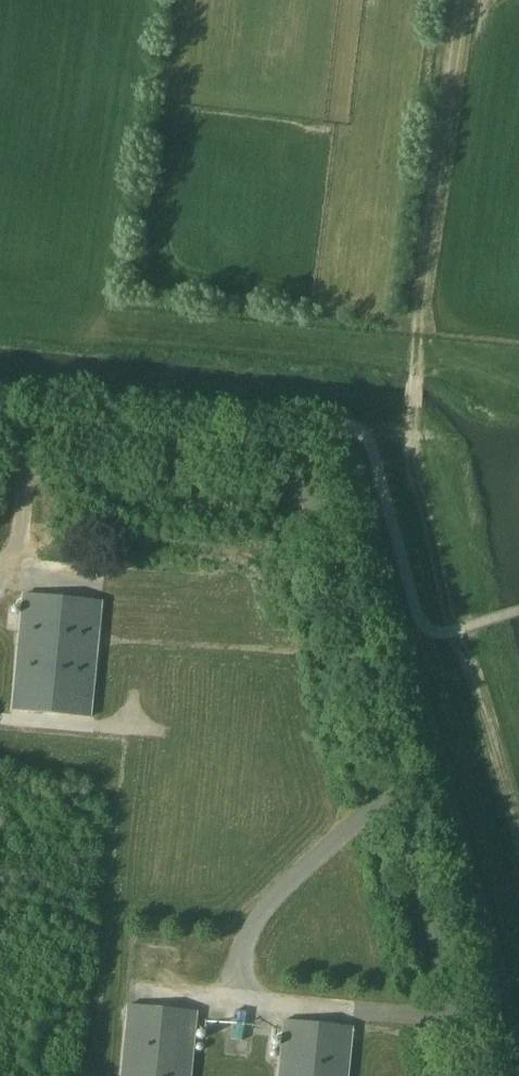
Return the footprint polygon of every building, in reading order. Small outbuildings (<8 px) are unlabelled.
[(101,601),(23,594),(12,709),(90,717),(101,601)] [(128,1005),(121,1075),(190,1075),(196,1012),(128,1005)] [(281,1020),(276,1075),(345,1075),(350,1027),(281,1020)]
